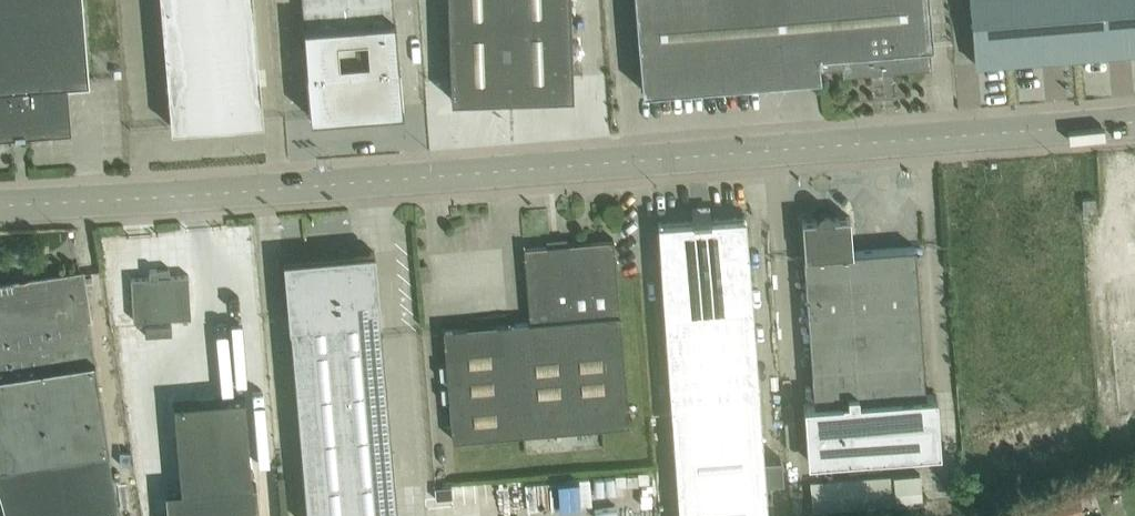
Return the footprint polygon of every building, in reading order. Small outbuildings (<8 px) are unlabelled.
[(70,125),(66,80),(88,79),(82,0),(0,0),(0,131),(70,125)] [(252,0),(161,0),(171,125),(262,118),(252,0)] [(311,116),(402,109),(392,0),(302,0),(311,116)] [(450,98),(572,94),(569,0),(447,0),(450,98)] [(642,89),(819,74),(819,66),(841,64),(842,72),(881,69),(882,76),(892,75),(891,68),(930,65),(929,43),(932,43),(929,0),(634,0),(642,89)] [(975,62),(1134,49),(1134,0),(970,0),(975,62)] [(1094,196),(1081,197),(1082,210),(1095,209),(1094,196)] [(678,515),(768,515),(765,483),(783,482),(781,455),(763,457),(744,213),(710,216),(709,206),(691,208),(692,217),(657,220),(678,515)] [(914,245),(852,250),(849,215),(848,215),(833,216),(833,214),(832,212),(831,210),(829,209),(827,208),(825,207),(823,207),(821,207),(819,208),(818,209),(816,211),(815,213),(815,215),(815,217),(801,218),(800,218),(803,253),(802,253),(812,399),(802,400),(805,456),(939,449),(935,393),(925,393),(914,245)] [(628,423),(613,238),(566,242),(566,236),(546,238),(546,243),(523,246),(529,320),(442,327),(452,438),(523,432),(600,426),(628,423)] [(1026,261),(994,262),(995,308),(1083,306),(1082,258),(1042,259),(1042,245),(1025,246),(1026,261)] [(328,250),(327,250),(327,255),(284,259),(287,304),(283,304),(283,306),(287,305),(305,515),(396,515),(374,251),(352,253),(352,248),(328,250)] [(121,262),(122,273),(148,270),(146,258),(121,262)] [(149,275),(130,277),(133,319),(190,316),(188,273),(169,274),(169,266),(167,266),(167,269),(156,270),(156,267),(148,268),(149,275)] [(93,271),(84,273),(85,284),(95,283),(93,271)] [(0,284),(0,493),(6,515),(118,515),(117,511),(128,510),(126,497),(115,498),(108,448),(127,446),(123,417),(103,420),(81,272),(36,278),(36,276),(35,276),(35,279),(11,282),(10,280),(9,280),(9,283),(0,284)] [(180,489),(166,505),(167,515),(258,515),(255,485),(251,485),(244,395),(173,401),(180,489)] [(1031,413),(1054,408),(1052,398),(1029,402),(1031,413)] [(921,502),(919,472),(810,481),(812,510),(921,502)]
